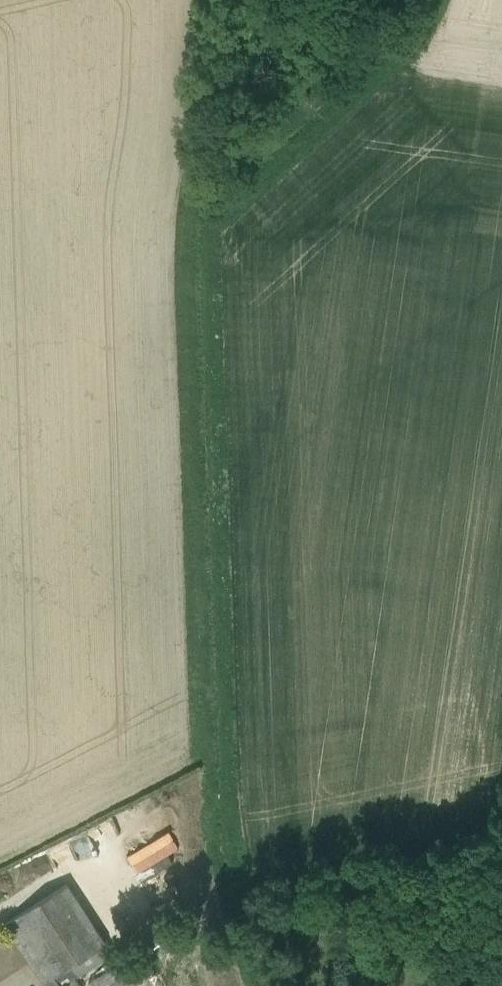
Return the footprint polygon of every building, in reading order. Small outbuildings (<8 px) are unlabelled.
[(145,884),(176,866),(171,857),(141,875),(145,884)] [(76,977),(113,953),(67,883),(6,923),(47,985),(82,985),(76,977)] [(95,985),(134,985),(136,985),(123,963),(92,981),(95,985)]
